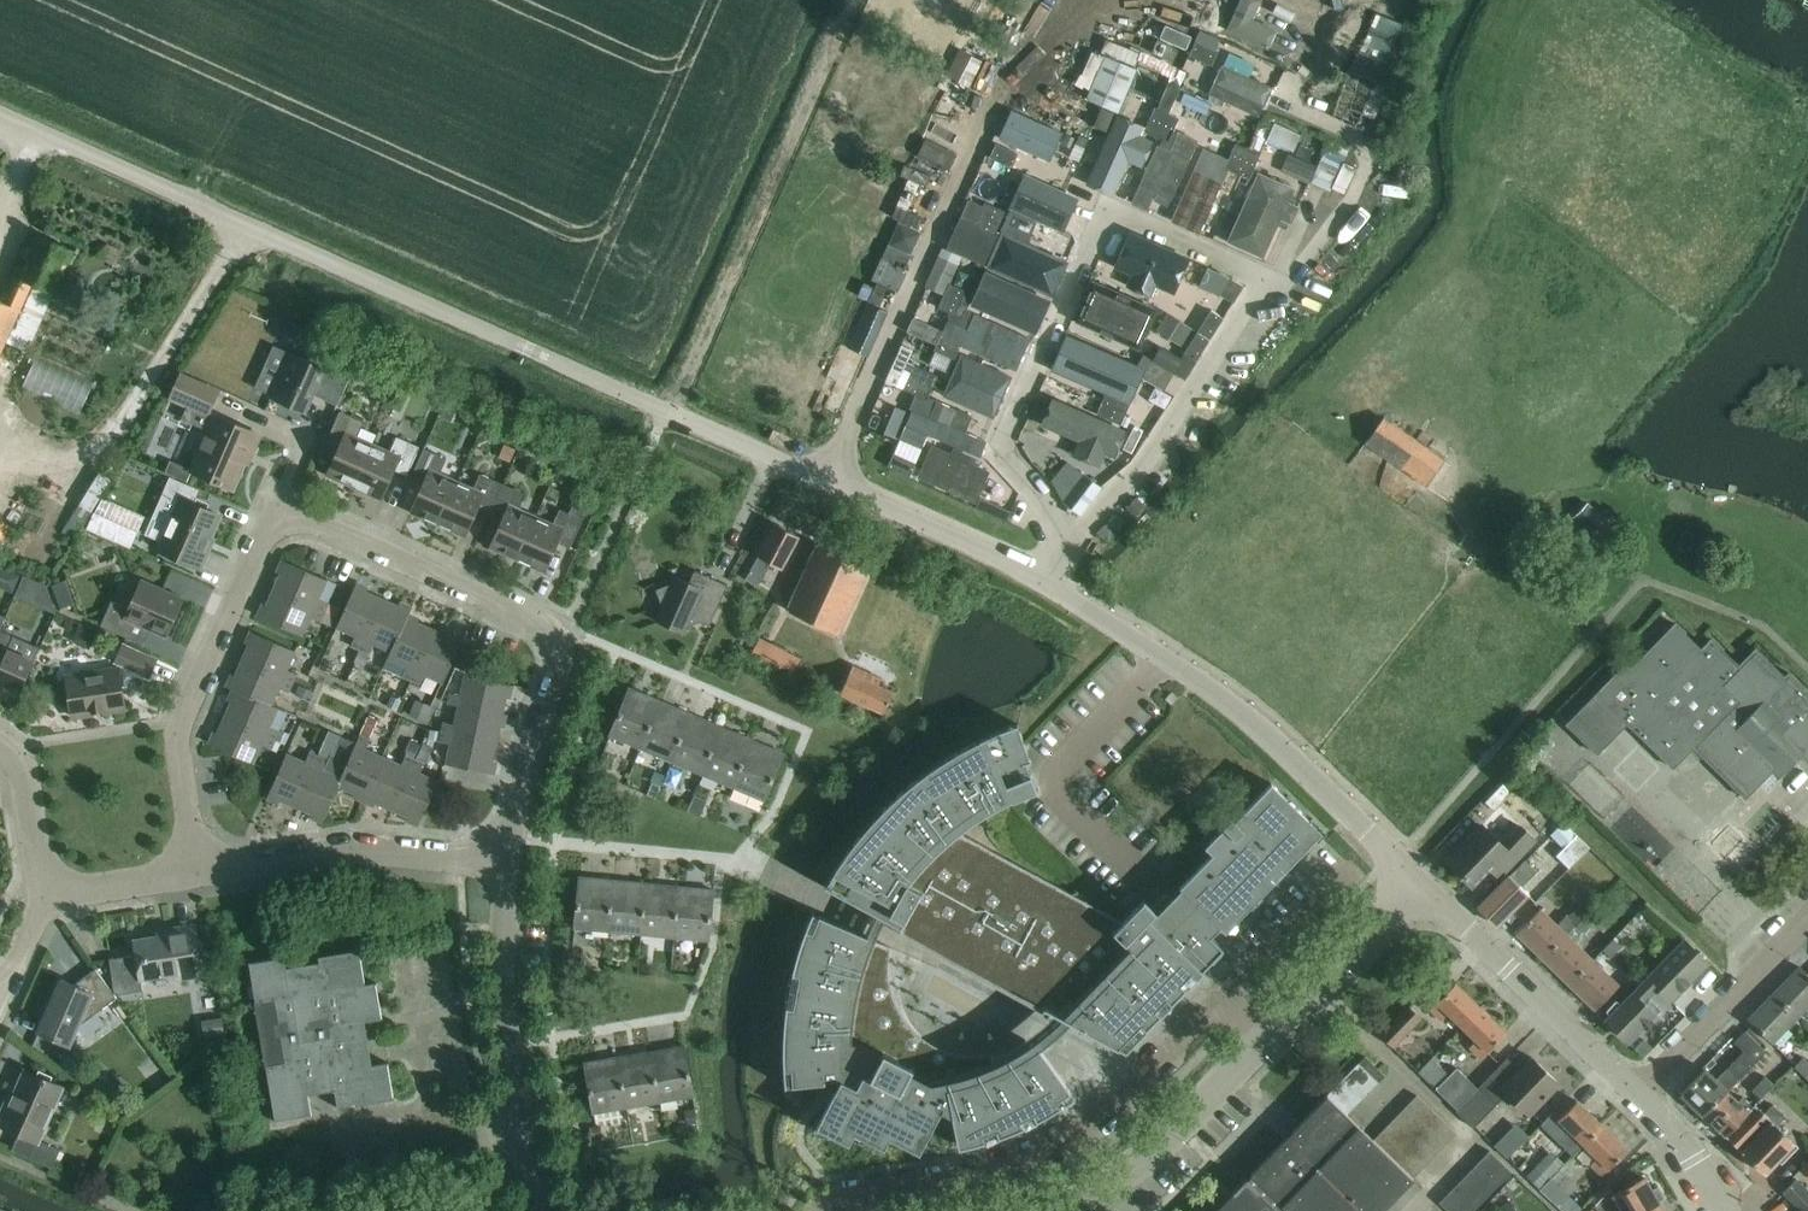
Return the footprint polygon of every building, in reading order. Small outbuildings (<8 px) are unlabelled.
[(1126,8),(1175,25),(1181,9),(1154,0),(1129,0),(1126,8)] [(1195,41),(1189,55),(1211,64),(1217,51),(1195,41)] [(1118,111),(1136,68),(1104,54),(1086,98),(1118,111)] [(1221,63),(1212,83),(1260,105),(1269,85),(1221,63)] [(965,96),(958,117),(969,120),(976,100),(965,96)] [(1103,137),(1114,113),(1103,108),(1092,132),(1103,137)] [(1006,138),(1059,159),(1069,136),(1015,114),(1006,138)] [(1142,127),(1116,115),(1086,180),(1112,192),(1126,161),(1140,167),(1152,142),(1138,135),(1142,127)] [(941,150),(949,131),(938,126),(930,145),(941,150)] [(1167,151),(1157,146),(1131,203),(1166,218),(1200,143),(1176,132),(1167,151)] [(1308,133),(1297,155),(1320,166),(1331,144),(1308,133)] [(1327,168),(1373,188),(1385,159),(1339,139),(1327,168)] [(995,142),(989,156),(1012,166),(1017,152),(995,142)] [(1209,147),(1176,221),(1204,234),(1238,160),(1209,147)] [(1258,170),(1224,243),(1261,260),(1280,218),(1291,223),(1298,207),(1288,202),(1295,187),(1258,170)] [(1008,204),(1063,228),(1077,198),(1022,173),(1008,204)] [(887,178),(881,191),(913,206),(919,194),(887,178)] [(997,237),(959,219),(947,246),(984,263),(997,237)] [(1026,241),(1028,235),(1017,230),(1015,236),(1002,230),(987,265),(1050,293),(1064,261),(1065,258),(1053,253),(1026,241)] [(1127,231),(1111,267),(1132,276),(1127,287),(1150,297),(1155,286),(1176,296),(1192,260),(1127,231)] [(918,252),(922,239),(904,234),(900,248),(918,252)] [(5,339),(23,347),(27,337),(12,330),(35,282),(53,291),(62,272),(72,250),(39,235),(24,269),(18,266),(2,301),(0,300),(0,350),(5,339)] [(942,256),(928,287),(945,295),(959,264),(962,258),(945,250),(942,256)] [(984,270),(968,304),(1034,334),(1049,300),(984,270)] [(1230,276),(1220,294),(1233,302),(1244,284),(1237,279),(1230,276)] [(35,282),(12,330),(27,337),(35,340),(46,315),(56,292),(53,291),(35,282)] [(1149,318),(1091,290),(1078,318),(1136,345),(1149,318)] [(1210,308),(1197,329),(1209,337),(1222,316),(1210,308)] [(945,321),(938,336),(1015,372),(1030,339),(973,312),(965,330),(945,321)] [(292,321),(286,334),(309,344),(315,331),(292,321)] [(1187,346),(1184,351),(1196,358),(1209,337),(1197,329),(1187,346)] [(1125,415),(1140,377),(1161,390),(1171,377),(1144,356),(1137,365),(1068,337),(1055,368),(1106,391),(1097,412),(1121,422),(1125,415)] [(341,395),(355,364),(316,346),(310,359),(290,350),(270,395),(305,411),(317,384),(341,395)] [(961,353),(942,395),(992,418),(1011,376),(961,353)] [(232,393),(238,381),(202,362),(196,374),(232,393)] [(209,413),(218,391),(200,383),(180,374),(170,396),(187,403),(209,413)] [(1060,402),(1044,433),(1080,451),(1075,460),(1098,472),(1118,431),(1060,402)] [(215,416),(209,413),(187,403),(181,417),(209,430),(192,470),(231,487),(247,450),(251,452),(260,433),(216,415),(215,416)] [(940,407),(927,437),(975,457),(982,441),(962,432),(968,419),(940,407)] [(354,486),(373,443),(356,436),(362,422),(339,411),(327,439),(339,444),(326,473),(354,486)] [(1121,422),(1121,423),(1126,425),(1130,417),(1125,415),(1121,422)] [(1425,486),(1444,459),(1383,417),(1365,444),(1425,486)] [(416,452),(419,446),(397,435),(390,451),(373,443),(354,486),(381,498),(394,469),(406,474),(416,452)] [(988,472),(932,446),(918,475),(974,501),(988,472)] [(438,523),(457,480),(440,473),(447,458),(423,447),(411,476),(423,481),(410,511),(438,523)] [(892,452),(887,465),(909,475),(912,468),(915,462),(892,452)] [(99,471),(74,512),(86,519),(111,479),(99,471)] [(490,511),(503,483),(480,473),(474,488),(457,480),(438,523),(464,535),(477,506),(490,511)] [(1080,514),(1101,487),(1083,473),(1062,501),(1080,514)] [(517,558),(536,516),(519,508),(526,493),(503,483),(490,511),(503,517),(490,546),(517,558)] [(196,566),(219,513),(197,504),(182,497),(159,549),(174,556),(196,566)] [(1571,549),(1602,517),(1586,501),(1573,515),(1555,533),(1571,549)] [(569,547),(586,509),(573,503),(569,512),(560,508),(553,523),(536,516),(517,558),(544,570),(557,541),(569,547)] [(92,514),(87,527),(97,532),(103,519),(92,514)] [(781,567),(786,556),(787,556),(799,535),(775,522),(757,554),(758,554),(745,577),(757,584),(770,561),(781,567)] [(475,527),(466,547),(478,552),(486,532),(475,527)] [(870,569),(870,568),(815,542),(814,543),(816,544),(805,566),(786,607),(840,632),(858,590),(868,569),(870,569)] [(335,614),(338,606),(328,602),(317,597),(326,579),(286,561),(274,589),(324,611),(324,610),(335,614)] [(727,584),(694,569),(689,581),(674,575),(670,584),(657,589),(662,602),(654,619),(684,633),(687,625),(701,620),(709,624),(727,584)] [(60,605),(77,598),(68,576),(51,583),(60,605)] [(170,625),(183,597),(142,579),(129,607),(111,600),(102,619),(132,633),(137,623),(163,634),(168,624),(170,625)] [(360,648),(382,598),(354,586),(344,608),(337,625),(355,634),(351,644),(359,648),(360,648)] [(262,616),(261,616),(301,634),(310,616),(330,625),(334,615),(324,611),(274,589),(267,604),(262,616)] [(382,598),(360,648),(369,652),(374,642),(391,650),(406,617),(407,617),(410,611),(409,611),(397,605),(382,598)] [(391,650),(388,656),(389,657),(406,664),(402,675),(411,679),(433,629),(417,622),(407,617),(406,617),(391,650)] [(1674,622),(1630,668),(1624,662),(1566,723),(1597,753),(1627,722),(1672,767),(1693,746),(1745,797),(1773,768),(1780,775),(1800,754),(1807,762),(1807,691),(1788,671),(1784,675),(1755,647),(1738,664),(1711,637),(1700,648),(1674,622)] [(27,674),(34,660),(40,646),(13,635),(0,629),(0,688),(18,696),(27,674)] [(443,681),(451,663),(461,641),(433,629),(411,679),(420,683),(425,673),(443,681)] [(295,649),(255,632),(242,659),(292,682),(296,672),(286,668),(295,649)] [(792,671),(800,657),(759,636),(752,651),(792,671)] [(148,675),(156,658),(123,643),(115,661),(148,675)] [(360,648),(353,662),(363,666),(369,652),(360,648)] [(235,675),(230,687),(231,688),(236,690),(237,689),(270,704),(278,686),(288,691),(292,682),(242,659),(235,675)] [(883,711),(892,691),(879,685),(882,678),(871,673),(852,664),(849,671),(839,693),(883,711)] [(72,716),(93,712),(125,707),(118,667),(66,675),(72,716)] [(501,713),(508,683),(465,674),(461,694),(450,692),(448,702),(501,713)] [(308,701),(312,690),(299,684),(294,694),(308,701)] [(640,747),(660,700),(629,687),(609,733),(640,747)] [(232,701),(224,717),(275,739),(279,730),(269,725),(276,708),(277,706),(270,704),(237,689),(236,690),(232,701)] [(391,695),(387,704),(397,708),(401,699),(391,695)] [(416,698),(410,713),(424,719),(431,704),(416,698)] [(671,760),(691,713),(660,700),(640,747),(671,760)] [(442,730),(442,731),(495,742),(499,725),(501,713),(459,704),(455,724),(444,722),(442,730)] [(702,773),(722,726),(691,713),(671,760),(702,773)] [(370,734),(376,720),(367,716),(361,730),(370,734)] [(218,732),(212,744),(223,749),(252,762),(260,743),(271,748),(275,739),(224,717),(218,732)] [(958,1138),(959,1143),(961,1143),(979,1138),(980,1138),(998,1132),(1000,1132),(1018,1125),(1019,1124),(1036,1116),(1037,1115),(1054,1105),(1055,1105),(1059,1102),(1052,1092),(1055,1090),(1065,1084),(1063,1082),(1060,1077),(1042,1052),(1039,1047),(1050,1038),(1054,1034),(1070,1019),(1118,1046),(1118,1045),(1125,1048),(1145,1027),(1223,947),(1215,940),(1210,935),(1220,925),(1180,887),(1171,897),(1165,891),(1150,905),(1143,898),(1123,920),(1071,891),(965,833),(959,830),(981,815),(1003,802),(1012,798),(1013,799),(1038,789),(1037,787),(1036,787),(1031,775),(1032,775),(1026,762),(1030,760),(1025,744),(1019,729),(1017,723),(1001,729),(997,730),(987,735),(976,740),(965,745),(935,763),(907,785),(899,792),(890,800),(882,807),(877,813),(872,819),(867,824),(865,827),(863,829),(861,832),(851,844),(842,857),(834,870),(827,882),(825,885),(831,889),(877,914),(878,914),(874,921),(872,925),(871,928),(867,935),(866,934),(819,914),(812,911),(811,914),(809,918),(807,923),(806,927),(793,967),(786,1008),(783,1038),(784,1068),(790,1068),(792,1085),(820,1082),(825,1081),(825,1079),(834,1078),(839,1081),(841,1078),(856,1086),(863,1072),(869,1075),(876,1062),(914,1082),(912,1087),(942,1102),(944,1099),(945,1100),(941,1109),(952,1115),(958,1138)] [(281,726),(276,738),(285,743),(290,731),(281,726)] [(733,786),(753,739),(722,726),(702,773),(733,786)] [(324,742),(329,731),(319,727),(314,738),(324,742)] [(489,772),(495,742),(442,731),(440,741),(451,743),(447,763),(489,772)] [(366,796),(383,757),(365,748),(369,738),(359,734),(340,777),(341,778),(339,784),(366,796)] [(414,758),(422,739),(412,734),(406,748),(408,749),(405,755),(405,754),(400,764),(383,757),(366,796),(393,808),(415,759),(414,758)] [(764,799),(783,752),(753,739),(733,786),(764,799)] [(422,742),(418,751),(427,756),(431,746),(422,742)] [(296,805),(318,755),(309,751),(305,761),(286,753),(268,793),(296,805)] [(324,817),(339,784),(341,778),(340,777),(323,770),(327,759),(318,755),(296,805),(324,817)] [(415,759),(393,808),(408,815),(420,820),(437,781),(419,772),(423,762),(415,759)] [(1231,833),(1179,886),(1180,887),(1220,925),(1225,930),(1227,928),(1222,923),(1231,914),(1236,919),(1250,904),(1245,899),(1254,890),(1259,895),(1273,881),(1274,880),(1270,876),(1279,865),(1284,869),(1285,869),(1317,835),(1306,824),(1310,820),(1295,805),(1290,811),(1281,801),(1286,796),(1271,782),(1234,819),(1232,817),(1223,826),(1231,833)] [(1579,808),(1568,816),(1579,830),(1590,822),(1579,808)] [(1569,867),(1589,846),(1576,834),(1563,821),(1554,830),(1567,843),(1556,854),(1569,867)] [(1502,845),(1480,824),(1446,859),(1472,884),(1495,860),(1505,871),(1535,840),(1521,825),(1502,845)] [(1497,925),(1515,906),(1527,894),(1517,884),(1533,869),(1523,860),(1495,889),(1477,906),(1478,906),(1497,925)] [(579,876),(574,927),(598,929),(608,930),(613,879),(597,877),(581,876),(579,876)] [(613,879),(608,930),(641,933),(646,882),(630,881),(614,879),(613,879)] [(646,882),(641,933),(675,936),(680,885),(663,884),(647,882),(646,882)] [(680,885),(675,936),(684,937),(708,940),(713,889),(696,887),(681,885),(680,885)] [(1591,908),(1599,900),(1591,893),(1583,900),(1591,908)] [(1576,923),(1587,912),(1579,904),(1568,915),(1566,913),(1555,924),(1539,909),(1516,932),(1543,957),(1565,934),(1576,923)] [(1584,931),(1595,920),(1587,912),(1576,923),(1584,931)] [(202,974),(198,948),(194,924),(169,928),(170,934),(133,939),(136,957),(131,957),(131,954),(109,957),(115,995),(142,991),(139,977),(175,972),(176,978),(202,974)] [(1569,983),(1591,960),(1565,934),(1543,957),(1569,983)] [(1614,937),(1603,948),(1612,956),(1622,945),(1614,937)] [(1684,939),(1646,977),(1656,986),(1656,987),(1670,1001),(1708,962),(1684,939)] [(1591,960),(1569,983),(1595,1009),(1617,985),(1615,984),(1627,972),(1612,956),(1603,948),(1591,960)] [(365,983),(359,950),(360,950),(360,949),(318,956),(319,962),(286,967),(284,955),(249,961),(266,1065),(275,1121),(276,1121),(276,1120),(310,1114),(310,1115),(311,1115),(308,1093),(325,1090),(324,1086),(333,1084),(337,1107),(394,1098),(394,1096),(393,1097),(387,1063),(388,1063),(388,1061),(370,1064),(363,1021),(382,1018),(382,1016),(381,1017),(375,983),(377,983),(376,981),(365,983)] [(1807,1006),(1807,974),(1799,966),(1773,992),(1798,1016),(1807,1006)] [(116,996),(95,968),(74,983),(61,978),(51,1000),(39,1009),(44,1016),(38,1031),(68,1044),(77,1025),(116,996)] [(1645,977),(1605,1018),(1628,1041),(1643,1025),(1645,1026),(1652,1019),(1651,1017),(1655,1013),(1642,1000),(1655,988),(1656,987),(1656,986),(1646,977),(1645,977)] [(1462,1026),(1481,1007),(1455,982),(1430,1008),(1441,1019),(1448,1012),(1462,1026)] [(1772,1043),(1798,1016),(1773,992),(1748,1019),(1772,1043)] [(1393,1046),(1421,1017),(1409,1005),(1380,1034),(1393,1046)] [(1480,1058),(1488,1049),(1505,1031),(1481,1007),(1462,1026),(1476,1040),(1469,1047),(1480,1058)] [(210,1036),(224,1034),(221,1017),(207,1019),(210,1036)] [(1727,1090),(1765,1050),(1745,1030),(1734,1041),(1743,1050),(1716,1079),(1704,1068),(1681,1092),(1704,1115),(1727,1090)] [(651,1050),(659,1100),(669,1099),(693,1095),(684,1044),(683,1044),(667,1047),(651,1050)] [(619,1055),(617,1056),(626,1106),(659,1100),(651,1050),(635,1053),(619,1055)] [(1363,1055),(1357,1063),(1377,1083),(1385,1074),(1363,1055)] [(586,1061),(584,1061),(593,1112),(618,1107),(626,1106),(617,1056),(602,1058),(586,1061)] [(1559,1082),(1531,1056),(1519,1068),(1507,1056),(1478,1088),(1457,1109),(1456,1110),(1473,1128),(1506,1093),(1529,1114),(1542,1100),(1559,1082)] [(1807,1072),(1807,1061),(1803,1056),(1794,1065),(1805,1076),(1807,1072)] [(1448,1074),(1430,1057),(1416,1071),(1457,1109),(1478,1088),(1455,1067),(1448,1074)] [(941,1109),(945,1100),(944,1099),(942,1102),(912,1087),(914,1082),(876,1062),(869,1075),(863,1072),(856,1086),(841,1078),(839,1081),(820,1119),(822,1119),(820,1122),(818,1121),(817,1124),(849,1141),(854,1130),(884,1145),(890,1135),(920,1150),(941,1109)] [(1367,1093),(1377,1083),(1357,1063),(1347,1073),(1367,1093)] [(61,1085),(47,1079),(25,1070),(9,1106),(5,1104),(0,1115),(0,1123),(19,1132),(12,1148),(52,1166),(60,1148),(37,1138),(61,1085)] [(1356,1104),(1367,1093),(1347,1073),(1337,1084),(1356,1104)] [(1760,1098),(1774,1084),(1765,1075),(1751,1089),(1760,1098)] [(1346,1114),(1347,1113),(1356,1104),(1337,1084),(1326,1095),(1346,1114)] [(1737,1100),(1727,1090),(1704,1115),(1725,1135),(1752,1106),(1741,1095),(1737,1100)] [(1425,1124),(1436,1113),(1416,1094),(1405,1105),(1425,1124)] [(1326,1095),(1250,1174),(1251,1175),(1247,1179),(1246,1178),(1213,1210),(1381,1210),(1413,1178),(1412,1177),(1413,1177),(1393,1158),(1373,1139),(1347,1113),(1346,1114),(1326,1095)] [(1601,1123),(1576,1099),(1559,1117),(1556,1114),(1544,1126),(1543,1127),(1560,1145),(1571,1134),(1581,1144),(1601,1123)] [(1783,1115),(1771,1104),(1763,1112),(1754,1104),(1752,1106),(1725,1135),(1764,1173),(1777,1159),(1781,1162),(1797,1145),(1775,1124),(1783,1115)] [(1414,1136),(1425,1124),(1405,1105),(1394,1116),(1414,1136)] [(1445,1143),(1456,1132),(1436,1113),(1425,1124),(1445,1143)] [(1403,1147),(1414,1136),(1394,1116),(1383,1128),(1403,1147)] [(591,1135),(600,1133),(601,1133),(600,1123),(589,1125),(591,1135)] [(1581,1144),(1571,1155),(1580,1164),(1587,1164),(1600,1176),(1601,1174),(1608,1167),(1627,1148),(1601,1123),(1581,1144)] [(1434,1155),(1445,1143),(1425,1124),(1414,1136),(1434,1155)] [(1393,1158),(1403,1147),(1383,1128),(1373,1139),(1393,1158)] [(1423,1166),(1434,1155),(1414,1136),(1403,1147),(1423,1166)] [(1501,1136),(1494,1144),(1508,1157),(1515,1150),(1501,1136)] [(1413,1177),(1415,1174),(1423,1166),(1403,1147),(1393,1158),(1413,1177)] [(1501,1181),(1511,1171),(1489,1149),(1479,1160),(1501,1181)] [(1559,1169),(1562,1165),(1548,1151),(1534,1165),(1536,1167),(1527,1176),(1539,1187),(1558,1168),(1559,1169)] [(1491,1191),(1501,1181),(1479,1160),(1469,1170),(1491,1191)] [(1539,1187),(1558,1206),(1563,1210),(1576,1210),(1581,1207),(1556,1182),(1564,1174),(1559,1169),(1558,1168),(1539,1187)] [(1481,1201),(1491,1191),(1469,1170),(1459,1180),(1481,1201)] [(1614,1194),(1624,1210),(1643,1210),(1660,1201),(1659,1200),(1658,1200),(1664,1196),(1657,1185),(1652,1188),(1651,1187),(1645,1176),(1624,1188),(1614,1194)] [(1796,1178),(1783,1191),(1803,1210),(1807,1210),(1807,1189),(1796,1178)] [(1481,1201),(1459,1180),(1449,1191),(1469,1210),(1472,1210),(1481,1201)] [(1449,1191),(1439,1201),(1449,1210),(1469,1210),(1449,1191)] [(1424,1201),(1413,1210),(1434,1210),(1424,1201)] [(1660,1201),(1643,1210),(1665,1210),(1660,1201)]
